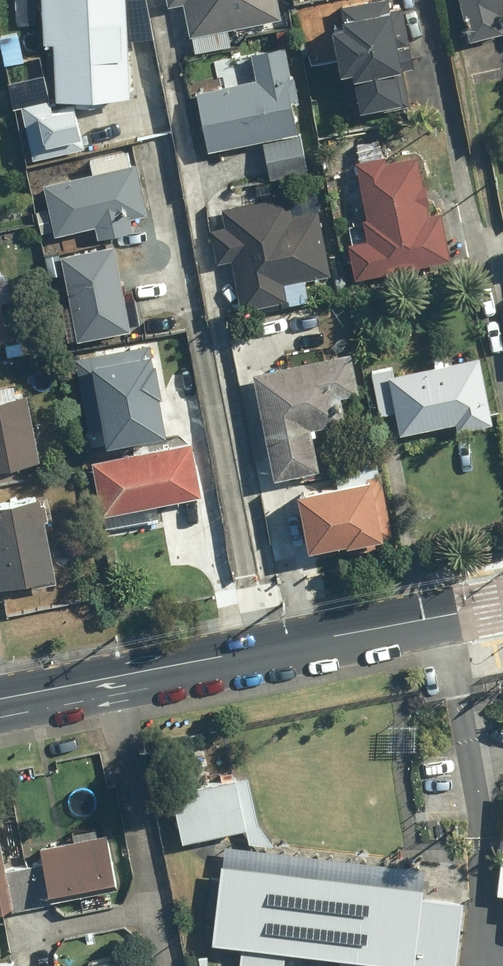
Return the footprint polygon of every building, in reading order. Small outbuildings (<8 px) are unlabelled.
[(44,41),(48,41),(51,99),(130,95),(128,61),(119,62),(117,23),(126,22),(125,0),(42,0),(44,41)] [(182,2),(192,53),(230,45),(226,28),(281,16),(277,0),(165,0),(166,5),(182,2)] [(471,38),(502,30),(502,24),(500,11),(502,10),(502,0),(462,0),(471,38)] [(395,43),(387,2),(341,11),(344,24),(332,26),(346,98),(358,95),(360,107),(402,99),(395,66),(413,62),(409,41),(395,43)] [(197,90),(208,147),(298,131),(292,101),(298,100),(294,75),(289,75),(284,43),(216,56),(221,85),(197,90)] [(76,105),(20,112),(26,157),(82,150),(76,105)] [(301,135),(261,142),(267,176),(307,170),(301,135)] [(92,170),(41,182),(53,232),(92,222),(96,238),(133,229),(129,216),(146,212),(134,162),(129,163),(126,151),(89,160),(92,170)] [(357,159),(357,161),(367,240),(348,242),(352,274),(446,263),(439,211),(430,212),(426,182),(421,183),(418,157),(385,161),(385,156),(357,159)] [(216,264),(229,261),(239,307),(287,297),(285,285),(332,276),(318,209),(292,215),(288,194),(222,207),(225,222),(208,226),(216,264)] [(61,259),(75,343),(128,334),(114,250),(61,259)] [(292,363),(252,370),(271,476),(316,468),(309,428),(344,421),(339,394),(357,390),(350,351),(324,356),(322,346),(290,352),(292,363)] [(77,360),(92,449),(165,436),(149,348),(77,360)] [(479,357),(393,373),(391,366),(368,371),(377,414),(396,410),(400,432),(454,422),(455,428),(492,421),(479,357)] [(38,458),(25,392),(0,397),(0,466),(38,458)] [(90,459),(100,512),(201,495),(192,442),(90,459)] [(297,487),(305,545),(380,535),(373,489),(380,488),(376,459),(332,465),(335,482),(297,487)] [(56,572),(40,495),(0,503),(0,584),(56,572)] [(238,771),(175,785),(185,835),(246,822),(250,838),(276,840),(260,819),(250,771),(238,774),(238,771)] [(47,903),(45,889),(114,877),(106,832),(35,844),(38,862),(11,867),(18,908),(47,903)] [(223,856),(214,936),(243,939),(240,965),(286,965),(289,943),(343,949),(341,965),(386,965),(388,955),(458,963),(466,895),(426,891),(428,880),(223,856)]
